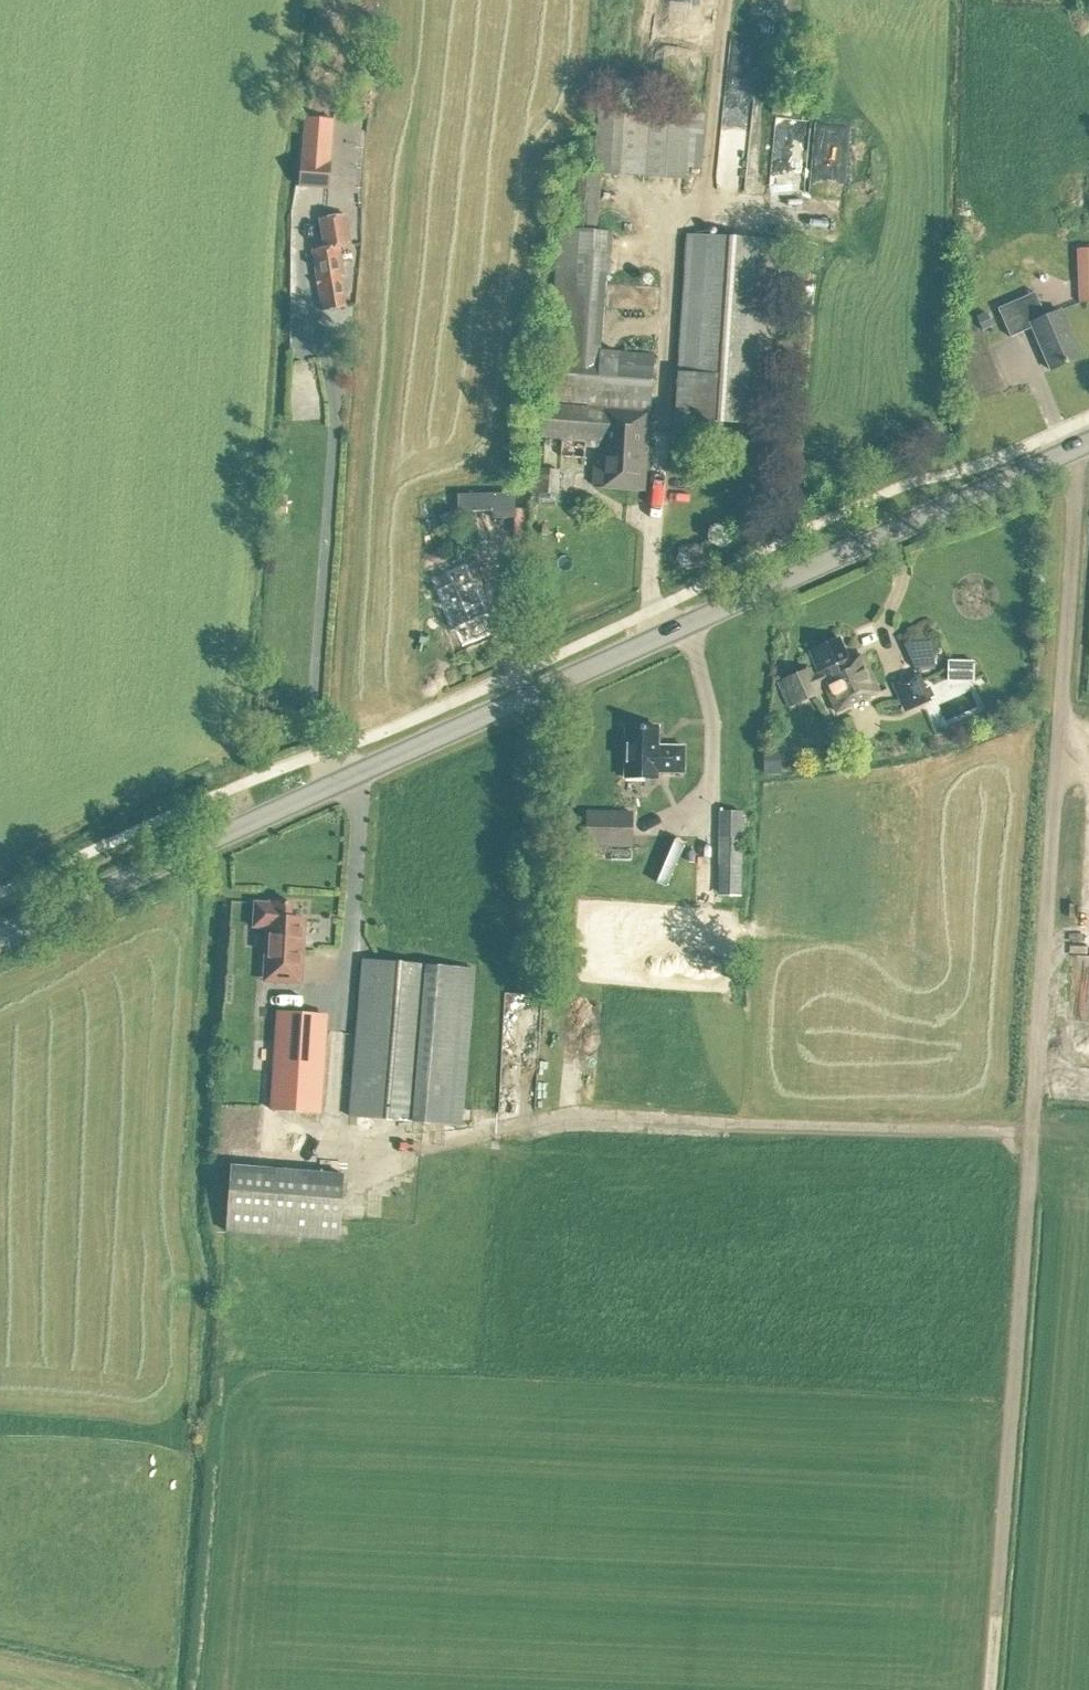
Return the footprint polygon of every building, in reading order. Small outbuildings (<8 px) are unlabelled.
[(704,116),(650,111),(599,107),(594,173),(685,180),(686,169),(700,170),(704,116)] [(297,189),(328,192),(331,163),(300,161),(297,189)] [(644,492),(653,357),(601,352),(605,274),(609,274),(612,233),(597,232),(601,175),(566,172),(548,405),(543,405),(540,437),(562,439),(560,457),(584,459),(585,447),(599,448),(598,461),(594,460),(592,485),(596,485),(596,488),(644,492)] [(345,308),(340,276),(344,275),(339,247),(351,245),(346,216),(318,220),(323,250),(313,251),(317,280),(322,312),(345,308)] [(675,419),(708,422),(764,425),(777,241),(688,235),(675,419)] [(1088,303),(1088,249),(1076,249),(1078,303),(1088,303)] [(1035,296),(1000,312),(1015,346),(1035,337),(1050,371),(1080,357),(1060,311),(1045,318),(1035,296)] [(986,313),(976,317),(982,332),(993,327),(986,313)] [(674,438),(697,439),(698,421),(675,419),(674,438)] [(537,487),(558,487),(559,466),(538,465),(537,487)] [(518,498),(500,499),(501,515),(519,515),(518,498)] [(466,561),(468,565),(464,567),(468,576),(472,574),(479,589),(513,572),(500,545),(466,561)] [(477,609),(481,607),(474,589),(443,603),(462,646),(488,634),(477,609)] [(809,651),(819,674),(812,678),(808,669),(783,680),(794,705),(819,694),(816,686),(823,683),(836,712),(879,693),(862,656),(849,662),(838,638),(809,651)] [(905,646),(915,670),(935,668),(931,643),(905,646)] [(892,685),(905,714),(930,702),(917,674),(892,685)] [(658,746),(658,728),(625,727),(624,778),(657,778),(657,773),(684,773),(684,747),(658,746)] [(763,775),(780,775),(780,751),(763,751),(763,775)] [(586,812),(585,846),(631,846),(632,813),(586,812)] [(718,867),(742,867),(743,813),(719,813),(718,867)] [(305,922),(290,921),(291,904),(270,902),(270,904),(255,903),(253,928),(266,928),(262,984),(300,986),(305,922)] [(471,968),(362,959),(349,1116),(458,1126),(471,968)] [(318,1116),(324,1019),(276,1015),(269,1112),(318,1116)] [(231,1166),(226,1232),(338,1241),(343,1175),(231,1166)]
